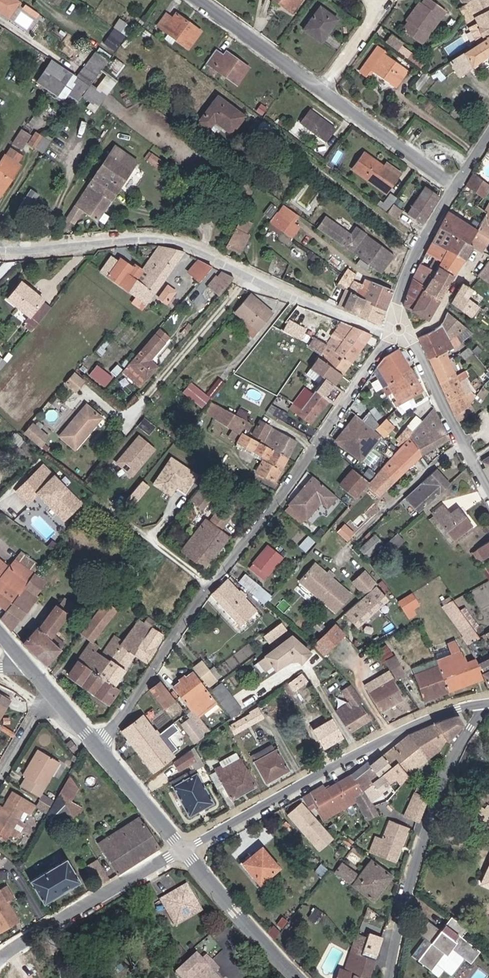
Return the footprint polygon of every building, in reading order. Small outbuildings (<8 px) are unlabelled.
[(2,10),(8,0),(0,0),(0,8),(2,10)] [(307,0),(272,0),(299,20),(311,3),(307,0)] [(486,48),(459,65),(467,78),(488,61),(488,0),(463,0),(469,9),(472,8),(484,27),(476,33),(486,48)] [(432,1),(427,8),(429,9),(417,26),(415,25),(408,34),(427,48),(451,15),(432,1)] [(145,2),(139,10),(149,18),(155,10),(145,2)] [(429,9),(427,8),(424,5),(411,22),(415,25),(417,26),(429,9)] [(307,36),(325,49),(341,26),(324,13),(307,36)] [(183,20),(178,26),(171,20),(163,31),(193,54),(206,37),(183,20)] [(118,30),(125,34),(131,25),(124,21),(118,30)] [(223,53),(214,66),(243,87),(255,71),(233,55),(230,58),(223,53)] [(382,53),(365,78),(371,82),(376,76),(400,93),(412,77),(387,59),(388,57),(382,53)] [(101,54),(82,79),(94,87),(96,88),(97,87),(96,85),(114,63),(101,54)] [(90,93),(94,87),(82,79),(69,69),(64,75),(90,93)] [(100,83),(113,93),(121,82),(108,73),(100,83)] [(96,88),(92,94),(105,104),(113,93),(100,83),(97,87),(96,88)] [(217,132),(227,119),(243,130),(252,118),(227,97),(206,123),(217,132)] [(50,115),(45,112),(41,117),(47,120),(50,115)] [(341,134),(316,116),(306,128),(332,147),(341,134)] [(41,152),(47,140),(39,136),(33,149),(41,152)] [(21,142),(30,147),(32,145),(23,139),(21,142)] [(51,141),(47,140),(41,152),(45,154),(51,141)] [(28,151),(30,147),(21,142),(19,145),(24,148),(28,151)] [(16,150),(0,173),(0,197),(4,200),(25,169),(22,167),(28,158),(16,150)] [(99,188),(110,195),(116,184),(126,190),(142,164),(132,158),(130,161),(118,154),(97,187),(99,188)] [(370,155),(356,173),(377,188),(390,170),(370,155)] [(156,159),(166,166),(169,163),(159,156),(156,159)] [(164,170),(166,166),(156,159),(154,162),(164,170)] [(481,179),(479,178),(471,190),(488,203),(488,185),(481,179)] [(116,184),(110,195),(119,201),(126,190),(116,184)] [(28,213),(40,192),(30,187),(19,208),(28,213)] [(106,222),(119,201),(110,195),(99,188),(97,187),(76,221),(83,225),(92,213),(106,222)] [(419,212),(434,223),(435,221),(446,202),(433,193),(419,212)] [(386,211),(392,216),(398,207),(400,204),(394,200),(386,211)] [(481,239),(488,226),(488,214),(486,211),(488,208),(484,204),(471,222),(476,230),(474,233),(481,239)] [(287,205),(282,213),(294,222),(299,214),(287,205)] [(407,215),(399,208),(392,217),(400,223),(407,215)] [(414,219),(429,231),(432,226),(434,223),(419,212),(414,219)] [(475,249),(481,239),(474,233),(454,218),(438,246),(469,264),(478,251),(475,249)] [(333,221),(326,231),(350,249),(386,276),(399,258),(389,251),(389,252),(372,240),(373,238),(364,230),(357,239),(333,221)] [(282,228),(291,234),(295,228),(286,222),(282,228)] [(481,239),(475,249),(478,251),(488,257),(488,255),(488,226),(481,239)] [(238,231),(230,246),(243,253),(253,235),(239,228),(238,231)] [(307,245),(311,240),(295,228),(291,234),(307,245)] [(469,264),(438,246),(432,258),(447,268),(456,273),(454,276),(459,279),(469,264)] [(145,302),(150,307),(151,307),(190,255),(165,249),(149,274),(141,284),(143,286),(145,287),(136,296),(145,302)] [(113,278),(124,263),(114,256),(103,270),(113,278)] [(283,261),(277,258),(273,268),(274,271),(278,272),(283,261)] [(149,274),(147,272),(139,267),(137,270),(125,262),(124,263),(113,278),(120,284),(136,296),(145,287),(143,286),(141,284),(149,274)] [(205,284),(218,269),(203,262),(193,274),(205,284)] [(456,273),(447,268),(439,280),(438,282),(452,291),(459,279),(454,276),(456,273)] [(438,282),(439,280),(425,271),(413,299),(423,305),(430,295),(438,282)] [(223,299),(240,280),(226,273),(212,291),(223,299)] [(344,285),(353,291),(359,282),(350,276),(344,285)] [(36,323),(50,306),(43,300),(44,297),(24,281),(8,301),(29,317),(21,327),(29,333),(29,332),(36,323)] [(438,282),(430,295),(444,305),(452,291),(438,282)] [(485,311),(488,313),(488,307),(488,306),(488,293),(474,283),(464,296),(485,311)] [(366,293),(363,297),(371,302),(380,306),(379,308),(391,313),(391,311),(398,293),(379,287),(377,290),(374,289),(370,296),(366,293)] [(168,294),(176,300),(180,295),(172,289),(168,294)] [(391,313),(379,308),(380,306),(371,302),(363,297),(353,291),(345,309),(354,314),(364,318),(375,323),(385,328),(391,313)] [(176,300),(168,294),(163,302),(171,307),(174,309),(177,305),(174,303),(176,300)] [(423,305),(413,299),(410,309),(430,325),(433,323),(444,305),(430,295),(423,305)] [(485,311),(464,296),(462,298),(459,305),(478,320),(485,311)] [(256,298),(239,315),(261,335),(278,318),(256,298)] [(330,329),(334,320),(321,314),(310,310),(306,319),(330,329)] [(455,344),(462,340),(472,333),(453,317),(445,330),(447,333),(455,344)] [(298,339),(302,331),(299,329),(292,325),(288,333),(298,339)] [(348,325),(333,347),(356,363),(358,365),(377,338),(370,334),(351,327),(348,325)] [(142,388),(161,365),(154,360),(173,336),(160,326),(123,372),(142,388)] [(447,333),(445,330),(439,337),(423,339),(433,360),(448,357),(452,355),(460,351),(464,349),(462,340),(455,344),(447,333)] [(327,344),(318,339),(314,347),(318,349),(317,351),(326,356),(323,360),(335,369),(336,369),(348,378),(358,365),(356,363),(333,347),(327,344)] [(393,394),(396,392),(406,381),(416,371),(405,350),(393,359),(389,361),(380,372),(388,386),(393,394)] [(448,357),(433,360),(444,384),(460,378),(448,357)] [(335,369),(323,360),(318,368),(316,370),(329,379),(341,388),(348,378),(336,369),(335,369)] [(89,374),(105,387),(114,376),(98,363),(89,374)] [(406,381),(396,392),(403,405),(427,391),(416,371),(406,381)] [(460,378),(444,384),(461,422),(474,414),(474,413),(472,409),(481,400),(483,398),(478,393),(473,397),(464,382),(469,381),(467,375),(460,378)] [(86,387),(88,384),(79,376),(71,386),(79,394),(86,387)] [(341,399),(345,401),(348,396),(350,394),(341,388),(329,379),(321,391),(334,402),(337,405),(341,399)] [(227,386),(222,382),(209,396),(215,401),(227,386)] [(316,398),(321,391),(314,386),(300,405),(307,410),(316,398)] [(317,427),(334,402),(321,391),(316,398),(307,410),(300,405),(299,404),(295,401),(292,405),(298,409),(297,411),(317,427)] [(369,424),(376,413),(363,403),(355,413),(360,417),(367,422),(369,424)] [(190,421),(198,411),(193,407),(185,417),(190,421)] [(415,436),(410,441),(423,455),(453,439),(449,432),(437,409),(425,424),(415,436)] [(96,411),(69,442),(81,452),(108,421),(96,411)] [(202,415),(198,411),(190,421),(194,425),(202,415)] [(380,432),(388,422),(376,413),(369,424),(380,432)] [(235,428),(236,429),(242,419),(234,414),(229,423),(235,428)] [(366,461),(385,435),(380,432),(369,424),(367,422),(360,417),(354,424),(356,426),(354,428),(349,434),(347,437),(345,436),(340,443),(366,461)] [(415,436),(425,424),(418,418),(400,440),(403,442),(402,445),(405,447),(410,441),(415,436)] [(301,442),(265,421),(259,434),(269,440),(267,443),(293,458),(301,442)] [(297,428),(313,438),(316,432),(296,421),(294,426),(297,428)] [(388,422),(380,432),(385,435),(388,438),(396,427),(389,421),(388,422)] [(49,435),(39,424),(29,435),(40,445),(49,435)] [(293,458),(267,443),(249,433),(244,442),(269,458),(261,473),(279,484),(293,458)] [(144,437),(121,462),(137,477),(160,451),(144,437)] [(410,441),(405,447),(403,449),(393,461),(397,465),(390,473),(383,480),(390,488),(423,455),(410,441)] [(201,476),(186,466),(176,459),(158,484),(169,491),(175,482),(182,487),(190,492),(201,476)] [(359,469),(352,464),(345,473),(352,478),(346,485),(361,497),(374,482),(358,470),(359,469)] [(445,490),(452,483),(439,469),(431,476),(420,485),(407,496),(421,512),(425,509),(445,490)] [(40,475),(20,496),(32,507),(42,497),(68,523),(84,507),(57,480),(51,486),(40,475)] [(333,509),(342,497),(318,478),(295,507),(312,520),(326,503),(333,509)] [(137,503),(150,484),(143,480),(130,498),(137,503)] [(390,488),(383,480),(381,482),(388,490),(390,488)] [(182,487),(175,482),(169,491),(176,496),(182,487)] [(388,490),(381,482),(375,488),(382,496),(388,490)] [(214,492),(205,485),(195,499),(204,505),(214,492)] [(444,504),(434,512),(455,539),(472,525),(460,509),(453,516),(444,504)] [(307,525),(312,520),(295,507),(291,512),(307,525)] [(227,512),(237,521),(240,518),(229,509),(227,512)] [(235,524),(237,521),(227,512),(224,515),(235,524)] [(227,535),(235,524),(224,515),(216,525),(213,522),(210,526),(197,540),(186,553),(208,570),(232,539),(227,535)] [(401,534),(388,546),(396,554),(409,542),(401,534)] [(377,536),(372,540),(380,549),(385,545),(377,536)] [(380,549),(372,540),(362,550),(370,559),(380,549)] [(488,553),(488,540),(479,546),(480,549),(476,551),(481,558),(488,553)] [(279,552),(272,546),(254,570),(261,575),(279,552)] [(40,570),(34,566),(23,557),(17,564),(34,577),(37,573),(40,570)] [(40,570),(45,565),(39,560),(34,566),(40,570)] [(19,595),(34,577),(17,564),(11,570),(0,561),(0,605),(7,610),(19,595)] [(318,569),(303,586),(335,614),(350,597),(334,583),(329,579),(318,569)] [(379,584),(366,571),(352,582),(364,596),(366,594),(377,586),(379,584)] [(2,620),(13,633),(32,609),(42,595),(40,593),(49,582),(37,573),(34,577),(19,595),(21,597),(2,620)] [(268,607),(275,599),(249,576),(242,583),(268,607)] [(261,614),(232,583),(216,597),(244,627),(261,614)] [(366,594),(379,609),(389,601),(377,586),(366,594)] [(366,594),(344,616),(357,630),(379,609),(366,594)] [(399,608),(405,616),(410,622),(416,618),(411,612),(417,608),(410,597),(398,605),(399,608)] [(34,652),(48,665),(63,649),(61,648),(65,643),(56,636),(72,615),(74,617),(81,608),(68,599),(60,608),(57,608),(44,626),(40,631),(26,644),(34,652)] [(82,635),(94,643),(119,608),(114,605),(112,603),(108,600),(106,602),(97,614),(91,622),(82,635)] [(465,640),(468,646),(477,640),(480,638),(478,635),(454,602),(450,604),(444,608),(443,608),(465,640)] [(121,691),(115,687),(102,679),(125,646),(137,653),(154,629),(160,619),(146,610),(126,640),(119,636),(105,657),(99,653),(102,649),(94,643),(70,677),(111,704),(121,691)] [(404,617),(400,620),(403,626),(410,622),(405,616),(404,617)] [(325,657),(345,636),(335,624),(313,645),(325,657)] [(281,625),(264,638),(269,644),(285,632),(281,625)] [(162,634),(154,629),(137,653),(125,646),(102,679),(115,687),(136,656),(149,664),(159,649),(154,646),(162,634)] [(468,647),(471,653),(481,647),(477,640),(468,646),(468,647)] [(438,662),(440,666),(451,693),(484,679),(473,657),(472,654),(462,659),(454,641),(447,644),(451,656),(438,662)] [(292,642),(268,662),(272,667),(275,671),(291,659),(297,666),(305,660),(292,642)] [(376,655),(383,664),(393,655),(386,647),(376,655)] [(484,679),(487,686),(488,685),(488,656),(483,659),(479,654),(473,657),(484,679)] [(394,657),(386,661),(395,676),(402,672),(394,657)] [(272,667),(268,662),(261,666),(266,672),(272,667)] [(440,666),(438,662),(413,672),(415,677),(440,666)] [(425,703),(451,693),(440,666),(415,677),(425,703)] [(303,680),(298,672),(285,683),(290,691),(303,680)] [(169,713),(181,704),(177,699),(166,684),(158,673),(154,679),(157,684),(152,688),(169,713)] [(195,710),(188,715),(189,715),(200,731),(202,732),(203,735),(204,736),(205,737),(211,732),(201,717),(216,705),(215,705),(215,706),(213,706),(212,705),(211,704),(211,703),(212,701),(208,695),(199,683),(192,673),(176,684),(195,710)] [(202,679),(210,689),(215,684),(208,674),(202,679)] [(406,702),(391,675),(366,689),(381,714),(406,702)] [(213,694),(221,705),(230,697),(222,687),(213,694)] [(361,703),(349,687),(340,693),(346,703),(334,710),(349,732),(369,721),(359,704),(361,703)] [(10,697),(0,690),(0,714),(10,697)] [(230,697),(221,705),(223,707),(228,714),(237,707),(230,697)] [(183,708),(181,704),(169,713),(172,717),(183,708)] [(237,707),(228,714),(233,721),(242,714),(237,707)] [(247,714),(247,715),(253,723),(260,717),(255,708),(247,714)] [(192,737),(200,731),(189,715),(188,715),(189,716),(186,719),(187,721),(183,725),(192,737)] [(236,737),(253,723),(247,715),(230,729),(236,737)] [(410,733),(430,758),(446,742),(460,727),(462,723),(458,715),(440,721),(418,730),(410,733)] [(145,746),(157,737),(159,735),(156,730),(155,731),(143,716),(123,733),(137,752),(139,750),(143,747),(145,746)] [(342,736),(330,717),(311,728),(323,747),(342,736)] [(202,732),(200,731),(192,737),(196,742),(204,736),(203,735),(202,732)] [(412,773),(430,758),(410,733),(382,755),(388,762),(392,767),(397,762),(410,778),(410,779),(410,778),(414,775),(412,773)] [(139,750),(137,752),(152,772),(172,757),(157,737),(145,746),(143,747),(139,750)] [(274,749),(260,757),(256,752),(251,755),(267,782),(289,769),(275,744),(272,746),(274,749)] [(27,776),(21,786),(39,796),(60,759),(39,747),(35,755),(37,758),(33,764),(31,763),(24,774),(27,776)] [(184,767),(187,773),(195,769),(203,764),(194,749),(191,751),(196,759),(184,767)] [(196,759),(191,751),(174,763),(178,770),(184,767),(196,759)] [(226,767),(240,759),(236,753),(221,762),(220,766),(224,764),(226,767)] [(354,778),(363,788),(371,783),(378,791),(380,793),(392,784),(396,788),(403,781),(405,783),(410,778),(397,762),(392,767),(388,762),(382,755),(370,765),(354,778)] [(216,773),(210,777),(217,788),(223,784),(233,800),(259,785),(251,772),(248,773),(240,759),(226,767),(224,764),(220,766),(214,769),(216,773)] [(366,760),(350,773),(351,774),(352,775),(354,778),(370,765),(366,760)] [(195,769),(187,773),(170,783),(189,815),(204,807),(214,802),(195,769)] [(352,775),(351,774),(326,788),(324,786),(305,797),(309,804),(315,801),(322,812),(341,802),(354,793),(355,793),(363,788),(354,778),(352,775)] [(363,788),(371,797),(378,791),(371,783),(363,788)] [(74,801),(65,785),(53,804),(52,805),(58,813),(74,801)] [(355,793),(354,793),(359,803),(369,798),(370,798),(371,797),(363,788),(355,793)] [(15,791),(0,815),(0,835),(5,838),(24,808),(29,800),(15,791)] [(378,791),(371,797),(373,800),(381,794),(380,793),(378,791)] [(406,816),(421,822),(422,821),(427,809),(431,799),(415,792),(406,816)] [(367,819),(368,820),(380,814),(373,800),(371,797),(370,798),(369,798),(359,803),(363,811),(367,819)] [(53,804),(43,798),(39,803),(50,809),(52,805),(53,804)] [(35,804),(29,800),(24,808),(30,812),(35,804)] [(303,804),(290,815),(322,850),(334,839),(303,804)] [(486,805),(476,815),(486,823),(488,820),(488,808),(486,805)] [(121,869),(162,846),(143,815),(104,839),(121,869)] [(385,840),(379,856),(396,862),(408,829),(391,823),(385,840)] [(373,854),(379,856),(385,840),(378,838),(373,854)] [(259,884),(277,869),(261,849),(250,857),(249,855),(241,862),(239,863),(240,865),(250,878),(253,876),(259,884)] [(113,874),(104,856),(92,862),(102,880),(112,874),(113,874)] [(70,857),(33,879),(45,899),(78,880),(82,877),(70,857)] [(342,869),(339,873),(372,899),(392,875),(372,859),(361,875),(343,862),(339,867),(342,869)] [(480,882),(488,886),(488,865),(480,882)] [(9,881),(0,885),(0,924),(12,918),(9,912),(13,909),(7,895),(14,891),(9,881)] [(190,881),(164,896),(178,922),(205,907),(190,881)] [(460,935),(465,928),(449,916),(438,930),(425,921),(415,934),(424,940),(419,948),(416,945),(408,956),(429,971),(442,953),(445,955),(450,949),(452,950),(465,959),(468,961),(469,962),(477,952),(479,950),(460,935)] [(273,926),(267,934),(273,940),(279,932),(273,926)] [(375,954),(380,938),(368,933),(362,948),(375,954)] [(343,948),(356,953),(358,948),(345,943),(343,948)] [(373,959),(356,953),(343,948),(336,969),(348,974),(347,977),(367,977),(373,959)] [(200,958),(195,952),(177,971),(183,977),(221,977),(213,971),(200,958)] [(206,953),(200,958),(213,971),(219,965),(206,953)] [(336,969),(332,967),(328,977),(347,977),(348,974),(336,969)]
